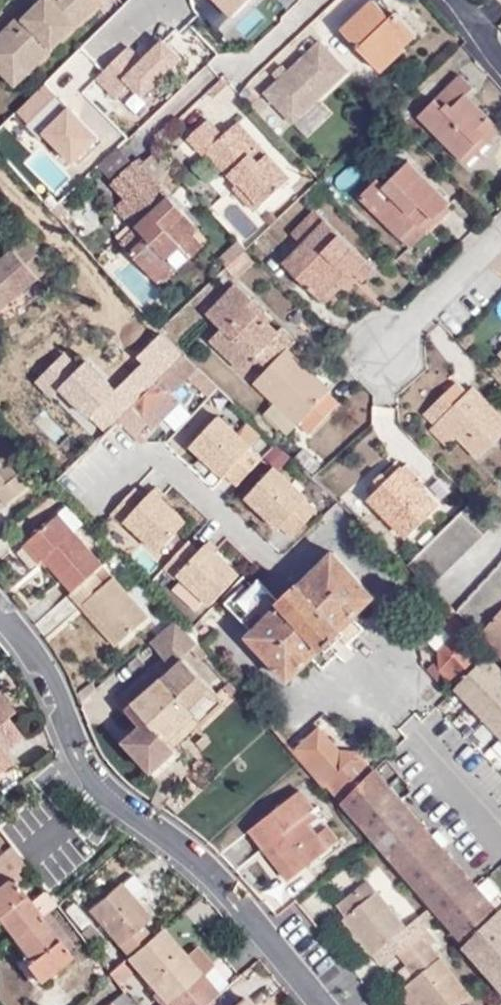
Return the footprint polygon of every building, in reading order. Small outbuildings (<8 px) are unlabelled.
[(21,28),(17,25),(15,22),(0,37),(0,56),(14,70),(20,65),(27,73),(46,54),(95,6),(89,0),(51,0),(50,0),(44,0),(23,20),(26,23),(21,28)] [(200,0),(157,0),(138,18),(167,48),(206,11),(198,2),(200,0)] [(341,31),(373,64),(397,41),(403,47),(417,34),(396,13),(391,17),(374,0),(341,31)] [(22,19),(17,25),(21,28),(26,23),(23,20),(22,19)] [(279,81),(266,94),(292,121),(346,68),(320,41),(288,72),(279,81)] [(403,47),(397,41),(373,64),(380,71),(404,49),(403,47)] [(14,70),(0,56),(0,72),(14,86),(27,73),(20,65),(14,70)] [(288,72),(283,67),(274,75),(279,81),(288,72)] [(466,95),(474,88),(460,75),(419,114),(462,159),(482,139),(487,143),(500,129),(466,95)] [(48,104),(75,131),(88,118),(91,115),(65,89),(48,104)] [(268,107),(260,99),(251,109),(258,116),(268,107)] [(256,211),(290,179),(267,154),(257,164),(251,158),(255,153),(232,128),(224,136),(209,120),(188,139),(203,156),(208,152),(237,184),(234,188),(256,211)] [(167,260),(181,246),(187,253),(200,241),(188,228),(194,223),(135,161),(112,184),(125,199),(145,221),(135,230),(121,243),(158,281),(173,267),(167,260)] [(434,219),(450,204),(409,161),(384,185),(376,178),(358,196),(400,238),(417,222),(420,225),(430,215),(434,219)] [(125,199),(114,208),(135,230),(145,221),(125,199)] [(361,282),(373,269),(314,210),(291,235),(301,245),(283,264),(318,299),(342,274),(348,279),(353,274),(361,282)] [(15,248),(0,260),(0,308),(38,276),(51,265),(28,237),(15,248)] [(187,253),(181,246),(167,260),(173,267),(187,253)] [(227,258),(232,273),(252,267),(247,252),(227,258)] [(240,372),(254,359),(265,370),(285,350),(292,342),(281,330),(276,335),(247,307),(251,302),(235,287),(206,316),(221,331),(211,342),(240,372)] [(298,368),(299,366),(285,350),(265,370),(253,383),(306,436),(336,405),(298,368)] [(169,391),(194,366),(183,355),(158,381),(139,400),(131,408),(142,420),(151,429),(179,401),(169,391)] [(465,396),(455,386),(446,393),(456,404),(465,396)] [(472,390),(465,396),(456,404),(446,393),(422,417),(432,426),(440,420),(457,438),(477,459),(500,436),(500,420),(472,390)] [(124,402),(130,409),(131,408),(139,400),(133,393),(124,402)] [(131,431),(142,420),(131,408),(130,409),(119,420),(131,431)] [(255,447),(218,414),(188,446),(225,480),(227,478),(237,487),(263,459),(253,450),(255,447)] [(429,430),(446,448),(457,438),(440,420),(432,426),(429,430)] [(17,476),(0,456),(0,500),(4,505),(27,486),(18,474),(17,476)] [(312,499),(275,465),(246,497),(282,531),(284,529),(294,538),(320,510),(310,501),(312,499)] [(405,538),(436,507),(399,469),(369,500),(405,538)] [(152,491),(145,498),(134,488),(111,514),(122,524),(125,521),(160,552),(186,522),(152,491)] [(431,588),(493,525),(471,501),(406,565),(431,588)] [(43,558),(72,593),(92,575),(102,566),(56,515),(23,546),(39,563),(43,558)] [(198,552),(187,542),(163,568),(174,578),(177,575),(182,579),(173,590),(196,611),(206,600),(212,606),(239,576),(204,545),(198,552)] [(338,630),(373,597),(333,555),(299,586),(297,584),(282,599),(279,602),(279,606),(255,629),(246,638),(286,680),(320,648),(321,649),(340,632),(338,630)] [(455,611),(478,634),(500,609),(500,562),(455,611)] [(111,579),(103,586),(92,575),(72,593),(68,596),(80,608),(83,604),(118,644),(147,619),(111,579)] [(250,586),(232,605),(255,629),(279,606),(279,602),(282,599),(260,576),(250,586)] [(478,634),(500,657),(500,609),(478,634)] [(149,642),(162,658),(112,701),(122,712),(124,711),(132,705),(146,721),(140,727),(124,742),(148,766),(160,754),(164,758),(174,748),(167,741),(194,714),(193,712),(215,691),(182,656),(196,643),(175,620),(149,642)] [(455,688),(486,657),(471,641),(452,638),(436,653),(440,672),(455,688)] [(486,657),(455,688),(453,690),(500,741),(500,673),(486,657)] [(17,736),(3,717),(11,711),(0,699),(0,749),(17,736)] [(124,711),(140,727),(146,721),(132,705),(124,711)] [(338,751),(318,727),(291,752),(300,763),(323,789),(327,785),(341,802),(372,771),(355,752),(338,751)] [(9,760),(5,755),(0,758),(0,767),(9,760)] [(497,913),(373,769),(372,771),(341,802),(464,944),(497,913)] [(298,792),(248,830),(262,848),(269,843),(294,876),(326,851),(307,826),(316,820),(310,813),(312,810),(298,792)] [(262,848),(288,881),(294,876),(269,843),(262,848)] [(24,864),(9,844),(0,852),(0,883),(8,878),(10,880),(22,870),(20,867),(24,864)] [(140,890),(126,876),(118,883),(131,897),(140,890)] [(68,957),(10,880),(8,878),(0,883),(0,924),(28,960),(23,965),(36,982),(68,957)] [(118,883),(86,911),(126,958),(150,937),(139,926),(149,917),(131,897),(118,883)] [(337,907),(344,916),(374,892),(367,884),(337,907)] [(418,918),(403,929),(374,892),(344,916),(341,919),(343,921),(364,947),(370,955),(387,942),(397,953),(418,936),(436,921),(427,911),(418,918)] [(499,912),(497,913),(464,944),(462,946),(500,991),(500,914),(499,912)] [(338,925),(358,951),(364,947),(343,921),(338,925)] [(185,962),(158,931),(150,937),(126,958),(165,1003),(197,976),(185,962)] [(468,996),(418,936),(397,953),(395,954),(415,978),(404,987),(419,1004),(457,1004),(468,996)] [(370,955),(380,966),(395,954),(397,953),(387,942),(370,955)] [(211,963),(199,950),(185,962),(197,976),(211,963)] [(108,970),(116,983),(132,973),(124,960),(108,970)] [(197,976),(165,1003),(167,1004),(175,1004),(201,981),(197,976)] [(213,995),(201,981),(175,1004),(202,1004),(213,995)] [(406,1004),(419,1004),(404,987),(396,993),(406,1004)] [(122,992),(107,1004),(132,1004),(122,992)]
